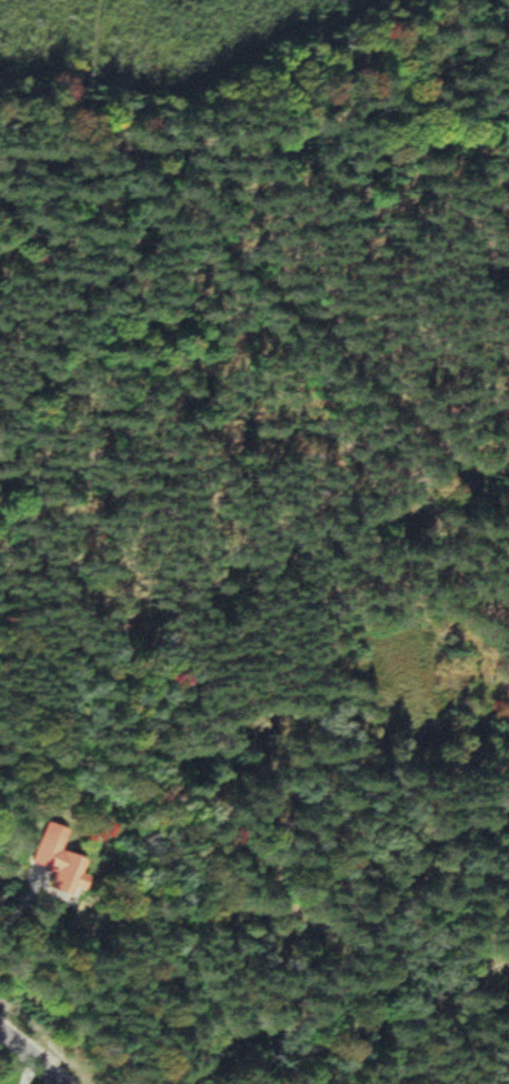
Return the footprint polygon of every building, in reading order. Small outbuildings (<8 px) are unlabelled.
[(25,866),(49,874),(43,892),(66,899),(79,862),(53,853),(61,829),(40,822),(25,866)]
